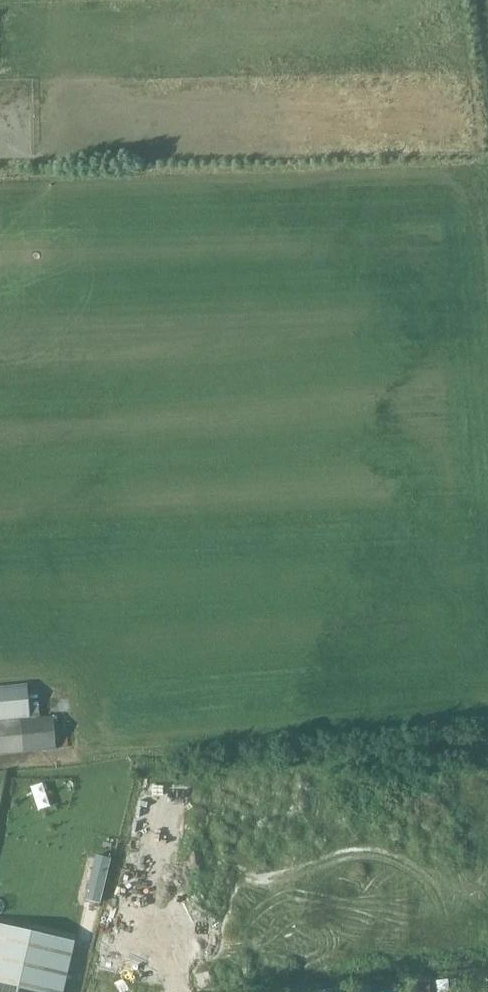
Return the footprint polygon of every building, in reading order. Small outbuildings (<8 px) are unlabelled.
[(27,683),(0,686),(0,754),(56,749),(52,716),(39,717),(37,689),(27,690),(27,683)] [(74,941),(0,924),(0,991),(62,991),(74,941)]
